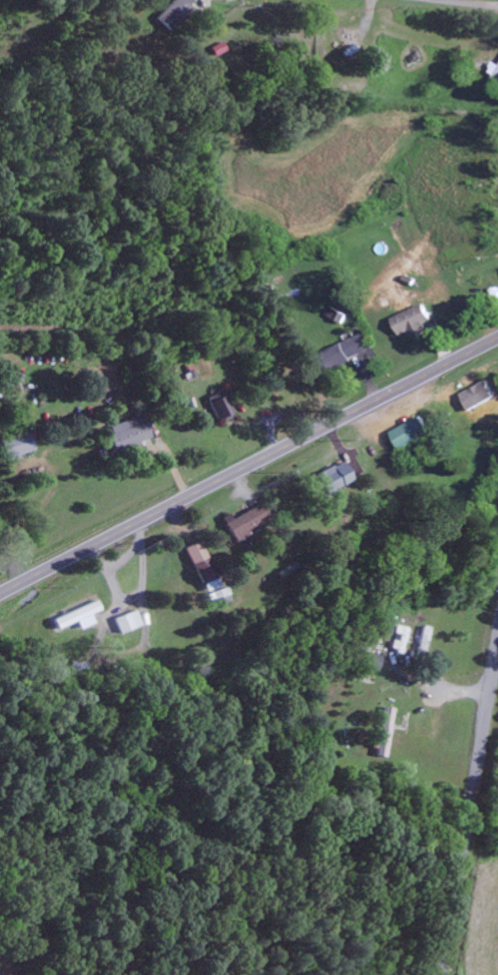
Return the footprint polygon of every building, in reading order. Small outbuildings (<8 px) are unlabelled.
[(168,31),(190,8),(181,0),(173,0),(155,19),(168,31)] [(492,63),(489,73),(492,75),(488,86),(497,90),(497,65),(492,63)] [(398,337),(407,333),(408,335),(431,326),(423,305),(391,319),(398,337)] [(323,372),(372,351),(365,334),(316,355),(323,372)] [(459,394),(473,421),(491,412),(477,385),(459,394)] [(206,399),(218,424),(234,416),(222,392),(206,399)] [(106,427),(114,453),(152,441),(143,415),(106,427)] [(392,434),(403,451),(431,435),(421,417),(392,434)] [(5,439),(9,458),(34,452),(30,433),(5,439)] [(317,474),(324,492),(351,481),(344,462),(317,474)] [(248,537),(245,531),(269,520),(261,505),(224,523),(234,544),(248,537)] [(219,586),(200,541),(184,548),(203,593),(219,586)] [(114,619),(120,634),(141,626),(136,611),(114,619)] [(426,654),(432,628),(424,626),(418,652),(426,654)] [(359,667),(379,672),(383,656),(363,651),(359,667)]
